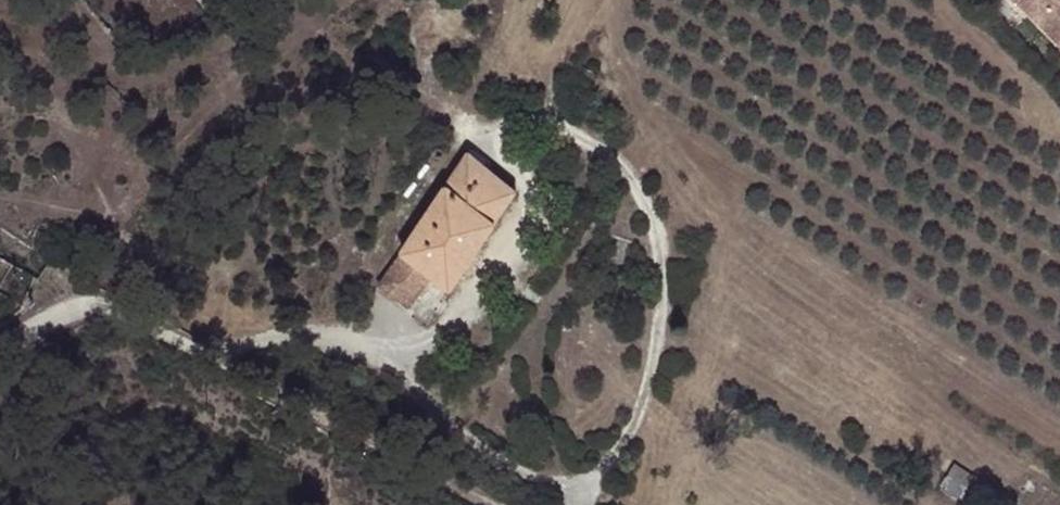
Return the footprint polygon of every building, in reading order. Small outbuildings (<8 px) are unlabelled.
[(1059,37),(1059,0),(1023,0),(1059,37)] [(518,188),(472,153),(384,285),(433,321),(518,188)]
